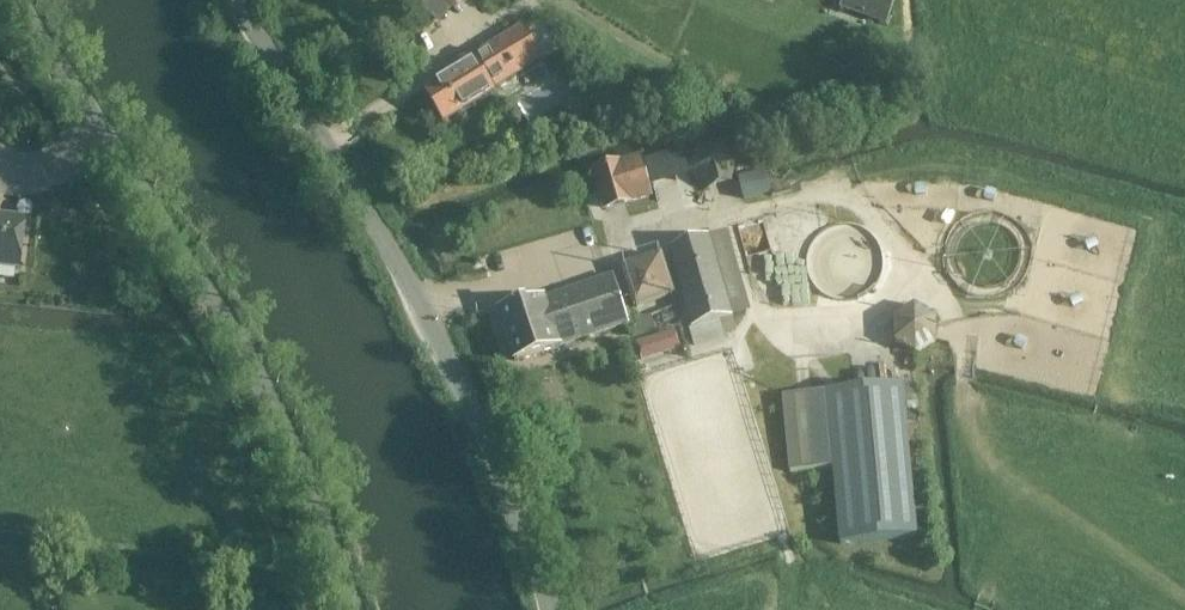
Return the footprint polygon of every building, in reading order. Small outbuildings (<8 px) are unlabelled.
[(889,29),(896,9),(900,0),(849,0),(845,12),(889,29)] [(472,53),(441,71),(446,78),(424,91),(443,123),(495,92),(492,89),(542,59),(523,26),(474,55),(472,53)] [(697,143),(695,182),(736,183),(738,144),(697,143)] [(686,147),(647,157),(654,183),(693,174),(686,147)] [(605,209),(649,197),(639,159),(595,171),(605,209)] [(743,198),(769,192),(765,175),(739,182),(743,198)] [(19,269),(25,220),(0,217),(0,267),(19,269)] [(778,264),(800,259),(791,227),(770,233),(778,264)] [(727,303),(742,299),(724,234),(669,249),(692,328),(731,317),(727,303)] [(624,266),(639,308),(678,294),(662,252),(624,266)] [(514,361),(628,323),(612,277),(525,305),(524,302),(497,311),(514,361)] [(916,298),(890,331),(919,354),(945,321),(916,298)] [(840,545),(916,538),(902,385),(783,396),(790,472),(833,469),(840,545)]
